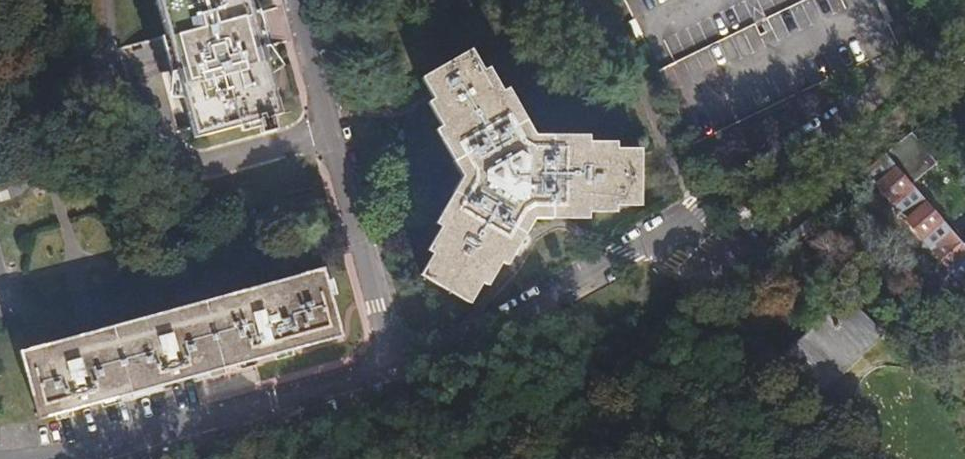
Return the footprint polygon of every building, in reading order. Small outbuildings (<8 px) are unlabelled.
[(174,62),(196,141),(284,118),(251,0),(158,0),(174,62)] [(690,145),(768,108),(865,61),(895,47),(873,0),(622,0),(690,145)] [(468,55),(419,85),(431,107),(426,110),(438,133),(432,136),(458,183),(433,226),(438,231),(425,252),(431,257),(420,276),(466,305),(480,285),(485,287),(500,265),(504,267),(530,225),(555,224),(582,223),(583,218),(609,217),(610,210),(632,209),(633,155),(610,154),(610,147),(584,147),(584,143),(532,140),(505,94),(500,98),(486,75),(481,78),(468,55)] [(940,149),(923,127),(913,135),(929,157),(940,149)] [(913,135),(889,155),(915,190),(940,171),(929,157),(913,135)] [(867,172),(964,298),(964,257),(960,250),(915,190),(889,155),(867,172)] [(714,256),(715,256),(702,240),(689,251),(702,266),(709,261),(714,256)] [(289,283),(20,357),(40,424),(343,341),(323,274),(289,283)] [(836,295),(777,360),(815,395),(874,329),(836,295)]
